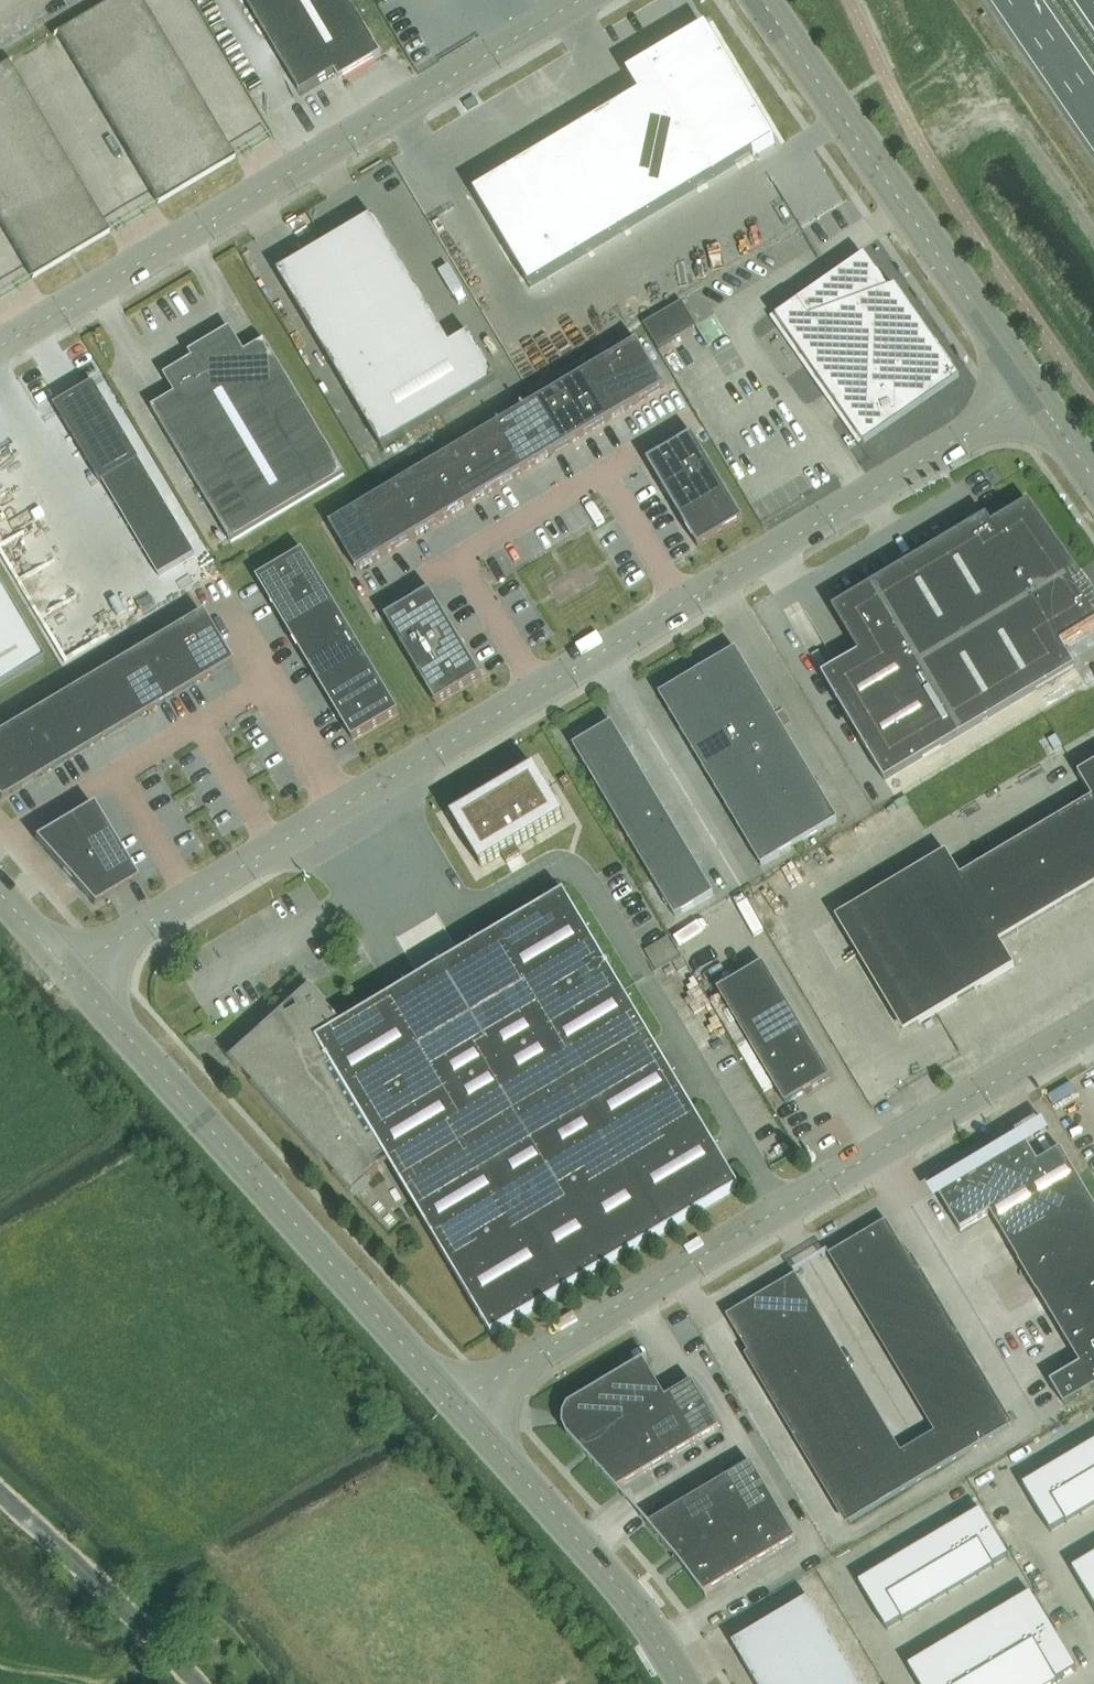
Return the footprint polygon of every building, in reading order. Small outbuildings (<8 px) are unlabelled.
[(140,0),(114,0),(95,11),(197,182),(224,165),(235,159),(235,158),(234,158),(234,157),(140,0)] [(301,94),(339,72),(343,79),(375,60),(382,56),(348,0),(245,0),(301,94)] [(54,37),(58,34),(157,201),(158,203),(158,204),(169,198),(197,182),(95,11),(66,29),(53,36),(54,37)] [(640,95),(474,194),(531,289),(775,143),(706,28),(628,74),(640,95)] [(109,233),(108,231),(8,64),(12,61),(0,68),(0,136),(71,256),(110,233),(109,233)] [(32,278),(33,279),(71,256),(0,136),(0,223),(32,277),(33,278),(32,278)] [(327,353),(336,369),(335,369),(363,417),(364,416),(373,431),(372,432),(382,449),(497,381),(470,335),(468,336),(469,337),(451,348),(430,313),(429,313),(420,298),(421,297),(374,218),(362,225),(363,226),(347,235),(347,234),(305,258),(306,259),(291,268),(290,267),(278,274),(326,354),(327,353)] [(832,276),(771,318),(859,447),(863,444),(865,447),(870,444),(960,381),(896,289),(893,290),(877,268),(873,269),(865,258),(835,278),(833,275),(832,276)] [(669,311),(644,325),(659,349),(683,335),(669,311)] [(152,410),(209,505),(210,505),(221,523),(220,524),(231,543),(344,476),(265,342),(261,345),(262,346),(247,355),(246,354),(242,356),(229,335),(201,352),(195,356),(196,358),(164,378),(175,396),(171,399),(171,400),(157,409),(156,407),(152,410)] [(637,405),(665,388),(638,342),(610,359),(637,405)] [(610,359),(582,375),(609,422),(637,405),(610,359)] [(609,422),(582,375),(554,392),(581,438),(609,422)] [(94,384),(55,407),(101,485),(140,461),(94,384)] [(554,392),(526,409),(554,455),(581,438),(554,392)] [(554,455),(526,409),(498,425),(526,471),(554,455)] [(498,425),(471,442),(498,488),(526,471),(498,425)] [(664,491),(710,464),(693,435),(647,463),(664,491)] [(498,488),(471,442),(443,458),(470,504),(498,488)] [(443,458),(415,475),(442,521),(470,504),(443,458)] [(681,520),(727,493),(710,464),(664,491),(681,520)] [(22,513),(0,467),(0,523),(22,513)] [(442,521),(415,475),(387,492),(414,538),(442,521)] [(387,492),(359,508),(387,554),(414,538),(387,492)] [(698,549),(744,521),(727,493),(681,520),(698,549)] [(1038,691),(1075,668),(1074,665),(1072,666),(1063,651),(1065,650),(1060,643),(1081,630),(1083,632),(1089,628),(1088,626),(1093,622),(1093,597),(1086,586),(1084,587),(1048,536),(1051,535),(1037,516),(1035,518),(1028,507),(1010,517),(1009,515),(1002,519),(1003,521),(991,529),(986,521),(969,531),(968,529),(961,533),(963,535),(924,558),(923,555),(918,559),(920,562),(904,572),(902,568),(896,571),(898,574),(859,597),(858,594),(852,598),(853,600),(835,611),(841,622),(840,623),(851,641),(852,640),(861,654),(859,655),(922,760),(1038,691)] [(387,554),(359,508),(331,525),(357,572),(387,554)] [(303,552),(257,580),(257,579),(256,580),(273,607),(319,580),(303,552)] [(273,607),(289,634),(335,606),(319,580),(273,607)] [(43,661),(0,589),(0,687),(43,661)] [(402,647),(448,620),(431,591),(385,619),(402,647)] [(289,634),(291,637),(292,637),(300,649),(298,650),(304,660),(351,633),(335,606),(289,634)] [(200,614),(174,629),(204,680),(231,663),(201,613),(200,614)] [(419,676),(465,649),(448,620),(402,647),(419,676)] [(177,695),(204,680),(174,629),(148,645),(177,695)] [(304,660),(320,687),(367,659),(351,633),(304,660)] [(148,645),(121,661),(151,711),(177,695),(148,645)] [(436,705),(482,677),(465,649),(419,676),(436,705)] [(698,673),(709,693),(748,669),(747,669),(746,669),(738,656),(739,655),(736,650),(698,673)] [(845,715),(885,782),(922,760),(859,655),(855,657),(856,658),(841,667),(840,666),(836,668),(837,670),(826,676),(825,675),(824,675),(822,676),(845,715)] [(320,687),(322,690),(324,690),(331,702),(330,703),(353,741),(399,713),(398,710),(397,710),(367,659),(320,687)] [(124,727),(151,711),(121,661),(95,677),(124,727)] [(748,670),(748,669),(709,693),(720,711),(759,688),(756,684),(755,684),(747,671),(748,670)] [(671,715),(709,693),(698,673),(659,696),(662,701),(663,700),(672,714),(670,714),(671,715)] [(95,677),(68,693),(98,743),(124,727),(95,677)] [(720,711),(732,730),(770,707),(769,707),(760,694),(762,693),(759,688),(720,711)] [(71,759),(98,743),(68,693),(42,708),(71,759)] [(682,734),(720,711),(709,693),(671,715),(671,716),(672,715),(681,729),(679,730),(682,734)] [(770,707),(732,730),(743,749),(781,726),(779,722),(778,722),(769,709),(770,708),(770,707)] [(42,708),(15,724),(45,774),(71,759),(42,708)] [(720,711),(682,734),(685,739),(686,738),(694,752),(693,752),(693,753),(732,730),(720,711)] [(98,764),(171,730),(165,716),(92,750),(98,764)] [(0,801),(45,774),(15,724),(0,733),(0,800),(0,801)] [(573,747),(585,766),(624,743),(623,743),(622,743),(614,730),(615,729),(612,724),(573,747)] [(781,726),(743,749),(754,768),(793,745),(792,744),(791,745),(783,731),(784,731),(781,726)] [(702,767),(705,772),(743,749),(732,730),(693,753),(694,754),(695,753),(703,767),(702,767)] [(585,766),(596,785),(635,762),(632,758),(631,758),(623,745),(624,744),(624,743),(585,766)] [(754,768),(766,787),(804,764),(801,760),(800,760),(792,747),(793,746),(793,745),(754,768)] [(754,768),(743,749),(705,772),(707,777),(708,776),(717,790),(716,790),(716,791),(754,768)] [(635,762),(596,785),(607,804),(646,781),(645,781),(637,768),(638,767),(635,762)] [(807,769),(804,764),(766,787),(777,806),(815,783),(815,782),(814,783),(806,769),(807,769)] [(975,991),(976,991),(1015,968),(1000,943),(1093,887),(1093,765),(1078,775),(1093,799),(1055,822),(980,867),(961,878),(946,853),(914,873),(910,875),(907,876),(908,877),(890,888),(890,887),(851,910),(919,1025),(939,1013),(958,1002),(958,1001),(975,991)] [(766,787),(754,768),(716,791),(716,792),(717,791),(726,805),(725,805),(727,810),(766,787)] [(534,770),(459,815),(486,860),(504,849),(508,855),(522,847),(518,841),(561,815),(534,770)] [(647,782),(646,781),(607,804),(619,823),(658,800),(655,796),(654,796),(646,783),(647,782)] [(777,806),(788,825),(826,802),(824,797),(823,798),(815,784),(816,784),(815,783),(777,806)] [(777,806),(766,787),(727,810),(730,814),(731,814),(739,827),(738,828),(739,829),(777,806)] [(660,805),(658,800),(619,823),(630,842),(669,819),(668,818),(667,819),(659,805),(660,805)] [(829,807),(826,802),(788,825),(800,844),(838,821),(837,820),(836,821),(828,807),(829,807)] [(35,839),(55,862),(108,830),(93,805),(35,839)] [(788,825),(777,806),(739,829),(739,830),(740,829),(748,843),(747,843),(750,848),(788,825)] [(669,819),(630,842),(641,861),(680,838),(677,833),(676,834),(668,821),(669,820),(669,819)] [(800,844),(788,825),(750,848),(752,852),(754,852),(762,865),(761,866),(761,867),(800,844)] [(55,862),(94,906),(94,905),(138,880),(108,830),(55,862)] [(680,838),(641,861),(652,880),(691,857),(691,856),(690,857),(682,843),(683,843),(680,838)] [(692,858),(691,857),(652,880),(664,899),(703,876),(700,871),(699,872),(691,858),(692,858)] [(703,876),(664,899),(675,918),(714,895),(713,894),(712,895),(704,881),(705,880),(703,876)] [(533,1011),(435,1069),(392,997),(343,1026),(319,1000),(310,989),(294,1004),(299,1012),(288,1018),(285,1014),(286,1014),(285,1014),(284,1013),(273,1023),(272,1023),(231,1060),(354,1196),(380,1173),(375,1165),(387,1158),(434,1237),(433,1238),(492,1336),(740,1188),(569,902),(564,894),(491,938),(489,939),(533,1011)] [(668,939),(645,953),(656,971),(679,957),(668,939)] [(785,1105),(831,1078),(763,964),(748,973),(749,974),(733,983),(733,982),(718,991),(785,1105)] [(1027,1137),(1048,1126),(1036,1103),(1015,1115),(1027,1137)] [(1064,1406),(1093,1389),(1093,1205),(1061,1150),(1038,1164),(1025,1141),(1006,1152),(1004,1153),(1004,1154),(997,1159),(997,1157),(965,1176),(966,1177),(959,1181),(958,1180),(956,1182),(937,1193),(960,1232),(990,1214),(1019,1262),(1018,1263),(1037,1294),(1038,1294),(1080,1365),(1050,1383),(1064,1406)] [(796,1276),(726,1317),(748,1354),(745,1356),(745,1357),(749,1354),(850,1524),(1010,1428),(1006,1421),(909,1259),(913,1257),(912,1256),(909,1258),(887,1221),(829,1256),(830,1257),(833,1255),(941,1435),(900,1459),(793,1279),(797,1277),(796,1276)] [(569,1407),(575,1411),(574,1431),(568,1434),(567,1435),(618,1492),(620,1491),(619,1490),(720,1429),(693,1383),(666,1399),(644,1363),(648,1360),(647,1359),(568,1406),(569,1407)] [(1084,1450),(1093,1467),(1093,1444),(1084,1450)] [(1069,1459),(1083,1483),(1093,1476),(1093,1467),(1084,1450),(1069,1459)] [(1069,1459),(1053,1468),(1067,1492),(1083,1483),(1069,1459)] [(649,1524),(647,1525),(677,1560),(706,1599),(708,1598),(705,1594),(796,1540),(751,1465),(650,1525),(649,1524)] [(1053,1468),(1038,1477),(1052,1501),(1067,1492),(1053,1468)] [(1083,1483),(1093,1502),(1093,1476),(1083,1483)] [(1038,1477),(1023,1486),(1037,1510),(1052,1501),(1038,1477)] [(1067,1492),(1081,1515),(1093,1508),(1093,1502),(1083,1483),(1067,1492)] [(1067,1492),(1052,1501),(1066,1524),(1081,1515),(1067,1492)] [(1052,1501),(1037,1510),(1051,1533),(1066,1524),(1052,1501)] [(982,1511),(966,1520),(980,1544),(996,1534),(982,1511)] [(966,1520),(951,1529),(965,1553),(980,1544),(966,1520)] [(951,1529),(936,1538),(950,1562),(965,1553),(951,1529)] [(996,1534),(980,1544),(994,1567),(1010,1558),(996,1534)] [(936,1538),(920,1548),(934,1571),(950,1562),(936,1538)] [(980,1544),(965,1553),(979,1576),(994,1567),(980,1544)] [(920,1548),(905,1557),(919,1580),(934,1571),(920,1548)] [(965,1553),(950,1562),(964,1585),(979,1576),(965,1553)] [(905,1557),(890,1566),(904,1589),(919,1580),(905,1557)] [(1073,1570),(1093,1606),(1093,1559),(1093,1557),(1073,1570)] [(950,1562),(934,1571),(948,1595),(964,1585),(950,1562)] [(890,1566),(874,1575),(888,1598),(904,1589),(890,1566)] [(934,1571),(919,1580),(933,1604),(948,1595),(934,1571)] [(874,1575),(859,1584),(873,1608),(888,1598),(874,1575)] [(919,1580),(904,1589),(918,1613),(933,1604),(919,1580)] [(904,1589),(888,1598),(902,1622),(918,1613),(904,1589)] [(1031,1594),(1012,1606),(1035,1645),(1054,1633),(1031,1594)] [(888,1598),(873,1608),(887,1631),(902,1622),(888,1598)] [(733,1644),(756,1683),(860,1683),(809,1599),(733,1644)] [(1012,1606),(993,1617),(1016,1656),(1035,1645),(1012,1606)] [(993,1617),(970,1631),(993,1669),(1016,1656),(993,1617)] [(970,1631),(947,1644),(970,1683),(993,1669),(970,1631)] [(1054,1633),(1035,1645),(1058,1683),(1077,1672),(1054,1633)] [(928,1655),(945,1683),(968,1683),(970,1683),(947,1644),(928,1655)] [(1016,1656),(1032,1683),(1056,1683),(1058,1683),(1035,1645),(1016,1656)] [(909,1667),(919,1683),(945,1683),(928,1655),(909,1667)] [(993,1669),(1002,1683),(1032,1683),(1016,1656),(993,1669)] [(970,1683),(971,1683),(1002,1683),(993,1669),(970,1683)]
